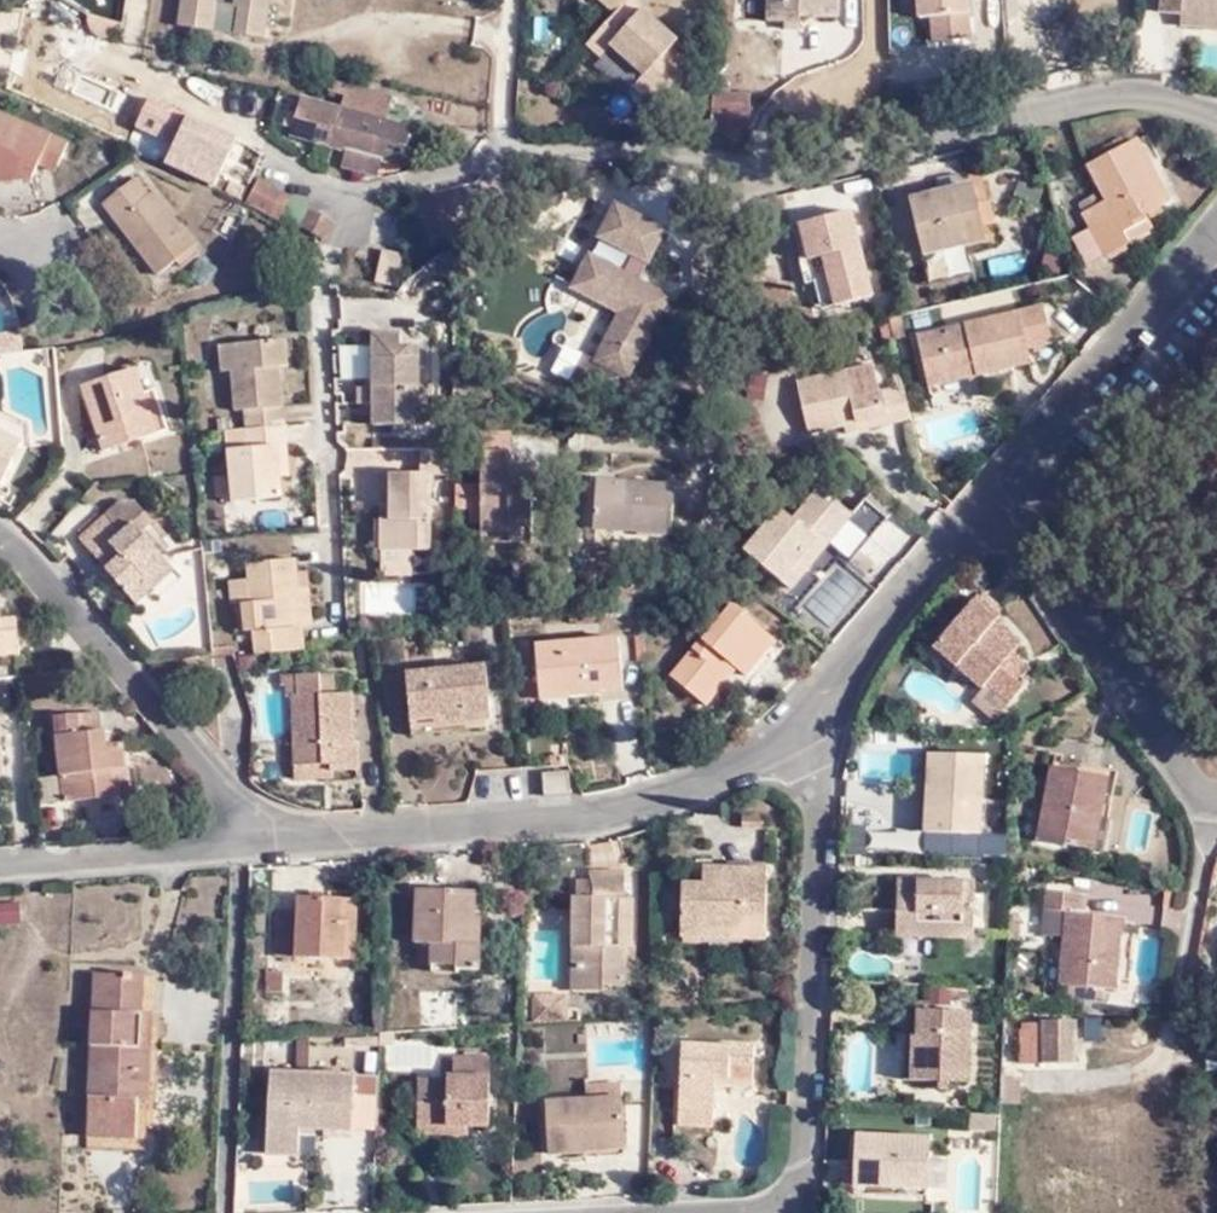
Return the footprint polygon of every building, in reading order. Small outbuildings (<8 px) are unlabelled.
[(177,34),(261,47),(268,0),(234,0),(232,16),(214,14),(216,0),(182,0),(177,34)] [(612,25),(625,10),(635,0),(587,0),(612,25)] [(818,11),(818,0),(764,0),(763,13),(794,17),(797,8),(818,11)] [(818,11),(831,12),(833,0),(818,0),(818,11)] [(915,15),(929,14),(931,39),(972,37),(969,0),(914,0),(915,15)] [(1175,16),(1176,8),(1216,12),(1216,0),(1157,0),(1156,14),(1175,16)] [(1176,8),(1175,16),(1175,27),(1216,32),(1216,12),(1176,8)] [(625,10),(612,25),(581,57),(593,69),(604,58),(635,87),(624,100),(652,127),(678,101),(681,77),(669,67),(658,56),(665,48),(625,10)] [(677,59),(665,48),(658,56),(669,67),(677,59)] [(377,142),(384,120),(389,95),(348,84),(340,109),(348,112),(342,133),(377,142)] [(287,134),(298,99),(276,92),(265,128),(277,131),(287,134)] [(745,127),(750,98),(711,93),(707,122),(745,127)] [(348,112),(340,109),(298,99),(287,134),(338,147),(342,133),(348,112)] [(29,177),(35,164),(47,168),(56,164),(65,143),(0,115),(0,180),(29,177)] [(219,170),(230,151),(234,144),(185,117),(160,163),(208,190),(215,178),(219,170)] [(408,128),(384,120),(377,142),(342,133),(338,147),(342,149),(338,164),(371,174),(376,157),(397,162),(408,128)] [(1133,142),(1126,147),(1163,204),(1170,200),(1133,142)] [(1088,233),(1104,259),(1128,245),(1119,230),(1163,204),(1126,147),(1082,172),(1104,206),(1080,220),(1088,233)] [(281,195),(253,179),(240,204),(244,206),(268,219),(271,212),(281,195)] [(101,211),(156,281),(178,264),(182,268),(200,254),(196,249),(153,195),(147,200),(134,185),(101,211)] [(965,190),(905,205),(916,257),(921,280),(963,271),(957,247),(976,242),(965,190)] [(303,206),(281,195),(271,212),(292,224),(303,206)] [(212,231),(230,241),(245,215),(226,205),(212,231)] [(297,224),(320,238),(322,234),(329,221),(306,208),(298,223),(297,224)] [(582,363),(567,391),(617,388),(618,385),(628,390),(670,306),(639,291),(666,237),(614,211),(594,249),(630,268),(623,282),(587,264),(570,298),(617,322),(593,368),(582,363)] [(789,229),(795,263),(812,261),(822,312),(858,304),(840,218),(789,229)] [(1089,268),(1104,259),(1088,233),(1073,241),(1089,268)] [(807,314),(822,312),(812,261),(795,263),(786,266),(791,289),(801,286),(807,314)] [(1033,313),(1008,320),(1017,356),(1042,351),(1033,313)] [(907,344),(917,392),(1019,367),(1017,356),(1008,320),(907,344)] [(386,388),(387,405),(386,427),(432,428),(432,416),(433,393),(434,348),(418,347),(418,333),(386,334),(386,388)] [(22,348),(19,334),(0,338),(0,352),(22,348)] [(236,473),(238,501),(288,498),(286,477),(296,476),(289,364),(299,363),(297,337),(251,338),(252,366),(242,367),(244,409),(252,409),(253,428),(235,428),(236,473)] [(232,368),(242,367),(252,366),(251,338),(230,340),(232,368)] [(75,391),(101,458),(164,433),(149,395),(140,398),(129,372),(75,391)] [(799,439),(836,431),(874,423),(876,432),(901,426),(895,392),(869,398),(863,373),(788,390),(799,439)] [(377,404),(387,405),(386,388),(378,388),(377,404)] [(442,394),(433,393),(432,416),(442,416),(442,394)] [(838,440),(876,432),(874,423),(836,431),(838,440)] [(12,449),(0,442),(0,472),(12,449)] [(472,476),(473,453),(435,451),(434,475),(404,476),(404,522),(397,522),(396,554),(443,555),(447,477),(472,476)] [(495,526),(495,536),(525,537),(526,531),(547,530),(548,472),(530,472),(529,459),(499,458),(497,491),(472,489),(471,514),(486,515),(487,525),(495,526)] [(229,501),(238,501),(236,473),(228,473),(229,501)] [(605,473),(604,485),(621,487),(622,474),(605,473)] [(681,479),(622,474),(621,487),(604,485),(603,522),(679,528),(681,479)] [(806,543),(832,509),(812,491),(783,527),(778,534),(764,525),(736,558),(771,587),(779,575),(790,584),(816,552),(806,543)] [(209,509),(210,537),(236,536),(235,518),(225,519),(224,509),(209,509)] [(843,518),(832,509),(806,543),(816,552),(843,518)] [(89,569),(126,612),(144,596),(138,590),(161,570),(143,550),(153,541),(134,520),(132,519),(130,518),(128,517),(126,518),(123,518),(121,519),(119,520),(79,557),(89,569)] [(770,517),(764,525),(778,534),(783,527),(770,517)] [(546,550),(547,530),(526,531),(525,537),(495,536),(495,549),(546,550)] [(149,589),(151,646),(210,643),(206,551),(176,552),(177,588),(149,589)] [(307,651),(305,628),(303,628),(296,629),(293,600),(302,599),(300,572),(299,558),(252,563),(252,577),(254,601),(246,602),(249,632),(257,631),(259,653),(260,653),(307,651)] [(842,559),(800,606),(836,638),(878,591),(842,559)] [(303,628),(305,628),(316,627),(311,572),(300,572),(302,599),(293,600),(296,629),(303,628)] [(782,595),(790,584),(779,575),(771,587),(782,595)] [(235,603),(246,602),(254,601),(252,577),(234,579),(235,603)] [(363,615),(430,609),(427,579),(360,585),(363,615)] [(1006,677),(1015,665),(1006,658),(1013,649),(988,626),(994,619),(971,599),(924,652),(929,658),(946,674),(950,670),(974,692),(978,688),(1003,708),(1019,687),(1016,684),(1006,677)] [(725,669),(732,677),(764,644),(724,607),(658,676),(684,699),(718,663),(725,669)] [(10,660),(8,628),(0,628),(0,661),(10,660)] [(524,672),(525,682),(553,680),(554,696),(581,694),(581,686),(606,683),(602,635),(521,642),(524,672)] [(774,652),(764,644),(732,677),(743,687),(774,652)] [(691,705),(725,669),(718,663),(684,699),(691,705)] [(393,670),(394,716),(431,712),(431,720),(475,717),(472,665),(393,670)] [(1024,673),(1015,665),(1006,677),(1016,684),(1024,673)] [(527,697),(554,696),(553,680),(525,682),(524,672),(505,674),(508,698),(527,697)] [(333,677),(306,678),(307,696),(334,694),(333,677)] [(277,698),(278,764),(314,764),(314,769),(340,767),(340,743),(335,743),(334,694),(307,696),(306,678),(285,679),(285,695),(277,698)] [(1003,708),(978,688),(974,692),(963,705),(986,726),(1003,708)] [(432,726),(431,720),(431,712),(394,716),(395,728),(432,726)] [(103,777),(117,776),(115,752),(114,750),(108,751),(102,752),(102,750),(101,742),(95,739),(92,720),(50,723),(51,740),(56,808),(106,804),(103,777)] [(917,762),(914,838),(968,842),(972,765),(917,762)] [(313,776),(314,769),(314,764),(278,764),(278,776),(313,776)] [(1096,781),(1092,800),(1105,801),(1108,776),(1043,764),(1042,771),(1096,781)] [(549,771),(522,771),(522,798),(550,796),(549,771)] [(1081,855),(1092,800),(1096,781),(1042,771),(1029,846),(1081,855)] [(120,803),(117,776),(103,777),(106,804),(120,803)] [(764,816),(743,816),(743,830),(764,830),(764,816)] [(582,879),(581,904),(613,904),(613,878),(582,879)] [(668,950),(692,949),(691,943),(754,944),(754,881),(690,880),(689,896),(689,911),(669,911),(668,950)] [(967,892),(890,888),(889,941),(965,943),(967,892)] [(1079,898),(1038,892),(1032,932),(1053,935),(1046,982),(1055,984),(1053,999),(1089,1004),(1091,989),(1102,991),(1112,920),(1076,915),(1079,898)] [(669,896),(669,911),(689,911),(689,896),(669,896)] [(457,928),(469,928),(472,902),(405,899),(403,952),(420,953),(419,972),(446,973),(445,980),(466,982),(468,953),(456,953),(457,928)] [(613,904),(581,904),(559,904),(558,999),(588,999),(589,991),(608,993),(610,954),(616,953),(618,904),(613,904)] [(0,908),(0,926),(9,926),(9,907),(0,908)] [(326,932),(327,911),(287,909),(286,922),(267,921),(265,970),(334,973),(335,932),(326,932)] [(345,911),(327,911),(326,932),(335,932),(334,973),(343,973),(345,911)] [(468,953),(469,928),(457,928),(456,953),(468,953)] [(753,952),(754,944),(691,943),(692,949),(753,952)] [(446,985),(445,980),(446,973),(419,972),(419,985),(446,985)] [(276,977),(258,976),(258,997),(276,997),(276,977)] [(142,1054),(143,1030),(134,1030),(134,1015),(135,980),(86,979),(84,1053),(142,1054)] [(509,1004),(508,1031),(557,1028),(557,1002),(521,1001),(521,1003),(509,1004)] [(1202,1017),(1216,1019),(1216,1004),(1205,1002),(1202,1017)] [(914,1013),(914,1040),(912,1083),(946,1083),(965,1085),(966,1014),(914,1013)] [(144,1016),(134,1015),(134,1030),(143,1030),(144,1016)] [(1018,1063),(1042,1064),(1042,1038),(1043,1021),(1022,1021),(1023,1029),(1019,1034),(1018,1063)] [(1043,1021),(1042,1038),(1073,1041),(1073,1028),(1073,1026),(1073,1022),(1043,1021)] [(1087,1030),(1073,1028),(1073,1041),(1073,1053),(1086,1053),(1087,1030)] [(1042,1038),(1042,1064),(1073,1065),(1073,1053),(1073,1041),(1042,1038)] [(907,1083),(912,1083),(914,1040),(902,1041),(900,1083),(907,1083)] [(302,1044),(288,1045),(288,1069),(302,1069),(302,1044)] [(752,1051),(676,1050),(674,1121),(709,1123),(711,1090),(751,1091),(752,1051)] [(142,1054),(84,1053),(81,1142),(129,1144),(132,1109),(132,1094),(141,1094),(142,1054)] [(457,1127),(457,1135),(479,1134),(480,1065),(446,1064),(445,1083),(435,1083),(435,1089),(407,1088),(406,1130),(438,1131),(438,1127),(457,1127)] [(357,1094),(378,1093),(377,1073),(356,1074),(357,1094)] [(261,1078),(260,1129),(294,1132),(343,1134),(345,1082),(261,1078)] [(945,1093),(946,1083),(912,1083),(907,1083),(907,1093),(945,1093)] [(141,1108),(141,1094),(132,1094),(132,1109),(141,1108)] [(355,1094),(355,1120),(376,1121),(377,1094),(355,1094)] [(537,1156),(571,1155),(571,1149),(611,1149),(608,1103),(535,1106),(537,1156)] [(967,1114),(967,1182),(998,1182),(998,1114),(967,1114)] [(457,1135),(457,1127),(438,1127),(438,1131),(406,1130),(406,1138),(439,1139),(439,1141),(457,1141),(457,1135)] [(293,1144),(294,1132),(260,1129),(259,1141),(259,1159),(292,1159),(293,1144)] [(845,1191),(887,1193),(887,1182),(920,1183),(922,1145),(847,1142),(845,1191)] [(612,1159),(611,1149),(571,1149),(571,1155),(572,1161),(612,1159)] [(919,1201),(920,1183),(887,1182),(887,1193),(887,1200),(919,1201)]
